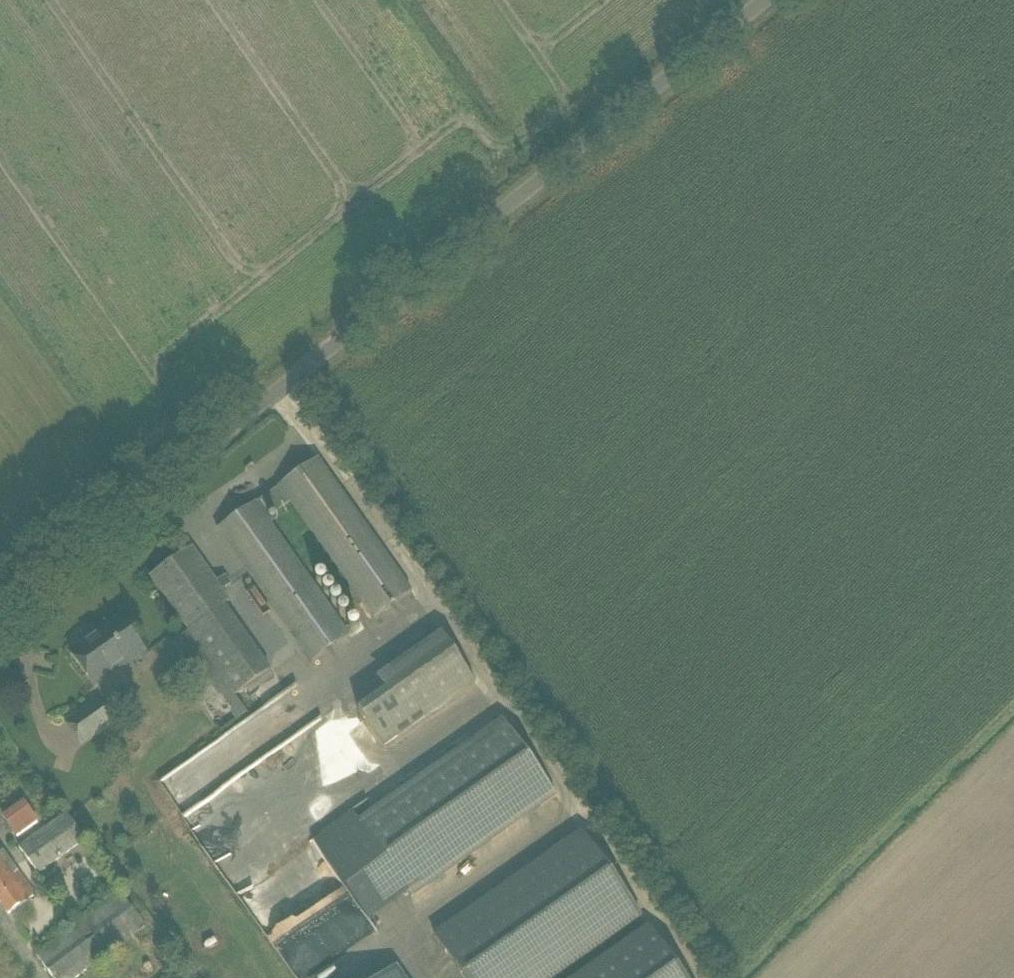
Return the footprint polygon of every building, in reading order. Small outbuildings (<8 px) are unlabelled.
[(374,619),(413,591),(318,460),(218,531),(312,662),(351,635),(268,518),(291,502),(374,619)] [(387,502),(380,507),(386,517),(393,512),(387,502)] [(192,549),(151,578),(163,594),(234,695),(271,669),(225,605),(231,601),(223,591),(232,585),(225,576),(216,582),(203,566),(192,549)] [(95,687),(144,653),(121,619),(71,654),(95,687)] [(433,639),(351,700),(378,737),(461,676),(433,639)] [(96,700),(85,708),(103,733),(113,725),(96,700)] [(256,761),(320,720),(310,704),(271,730),(264,719),(254,726),(248,716),(233,726),(256,761)] [(557,799),(503,720),(358,822),(353,815),(314,842),(370,922),(408,895),(412,900),(557,799)] [(20,838),(41,822),(30,808),(25,803),(4,817),(20,838)] [(38,876),(86,841),(66,815),(18,848),(38,876)] [(642,918),(582,832),(433,936),(463,977),(555,977),(642,918)] [(0,856),(0,902),(8,913),(35,894),(5,853),(0,856)] [(146,927),(119,893),(115,896),(107,886),(93,896),(101,906),(35,955),(52,977),(78,977),(146,927)] [(574,977),(684,977),(647,926),(574,977)] [(398,966),(380,977),(406,977),(398,966)]
